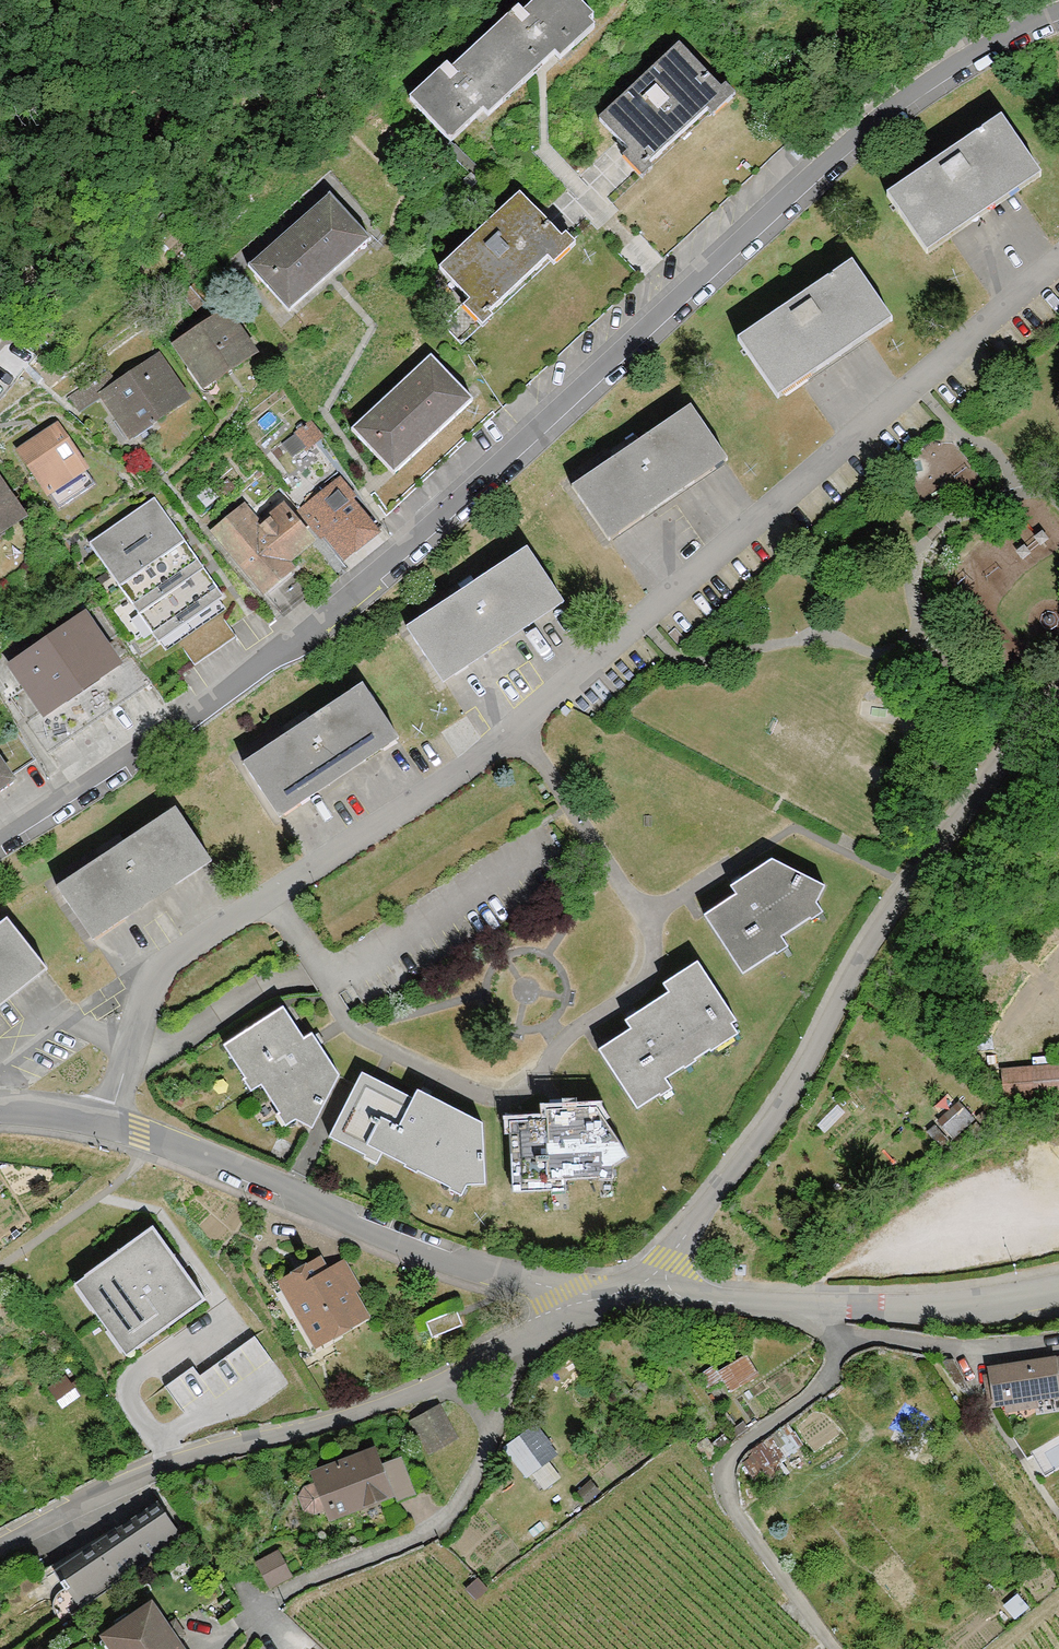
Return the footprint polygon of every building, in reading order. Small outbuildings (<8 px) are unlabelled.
[(454,149),(593,27),(569,0),(532,0),(414,103),(454,149)] [(672,38),(593,118),(646,175),(727,95),(672,38)] [(888,196),(923,248),(1037,172),(1002,119),(888,196)] [(513,187),(429,268),(481,325),(568,244),(513,187)] [(248,267),(289,313),(370,241),(329,195),(248,267)] [(739,340),(775,392),(887,316),(852,264),(739,340)] [(172,342),(201,386),(252,353),(224,309),(172,342)] [(425,355),(346,428),(392,479),(472,406),(425,355)] [(103,395),(133,439),(188,403),(158,359),(103,395)] [(689,407),(571,487),(607,539),(724,458),(689,407)] [(20,450),(59,508),(95,484),(57,426),(20,450)] [(291,516),(314,544),(328,527),(350,553),(379,529),(336,478),(291,516)] [(23,517),(0,484),(0,533),(23,517)] [(155,498),(89,543),(158,643),(224,598),(155,498)] [(243,504),(210,532),(259,590),(314,544),(291,516),(278,502),(256,520),(243,504)] [(527,550),(408,629),(444,683),(563,604),(527,550)] [(13,667),(45,713),(117,664),(85,617),(13,667)] [(362,685),(243,764),(278,815),(396,736),(362,685)] [(10,779),(0,764),(0,786),(10,779)] [(58,886),(91,936),(210,857),(176,807),(58,886)] [(730,891),(702,910),(741,977),(786,948),(778,939),(818,914),(827,884),(762,856),(726,881),(730,891)] [(44,965),(7,920),(0,925),(0,1000),(44,965)] [(596,1048),(637,1110),(743,1041),(690,958),(655,980),(662,992),(620,1019),(626,1029),(596,1048)] [(333,1078),(276,1008),(223,1044),(245,1092),(306,1136),(333,1078)] [(1005,1099),(1058,1094),(1058,1066),(1003,1071),(1005,1099)] [(482,1125),(356,1071),(326,1133),(482,1192),(482,1125)] [(504,1113),(508,1191),(604,1181),(628,1157),(589,1106),(504,1113)] [(973,1118),(963,1107),(943,1126),(953,1137),(973,1118)] [(203,1299),(152,1228),(86,1274),(137,1346),(203,1299)] [(334,1248),(274,1286),(319,1356),(379,1318),(334,1248)] [(467,1323),(459,1305),(428,1318),(436,1336),(467,1323)] [(256,1333),(204,1369),(198,1361),(173,1379),(193,1407),(270,1353),(256,1333)] [(727,1364),(737,1383),(763,1369),(753,1350),(727,1364)] [(1034,1393),(1035,1398),(1058,1395),(1058,1357),(989,1368),(993,1394),(1006,1392),(1007,1398),(1034,1393)] [(55,1394),(63,1405),(82,1392),(74,1380),(55,1394)] [(438,1407),(413,1422),(429,1452),(455,1437),(438,1407)] [(558,1454),(535,1425),(505,1448),(528,1477),(558,1454)] [(330,1505),(334,1517),(394,1493),(396,1500),(415,1493),(401,1457),(377,1466),(371,1451),(316,1472),(320,1483),(305,1488),(300,1496),(305,1509),(314,1511),(330,1505)] [(593,1479),(577,1492),(591,1508),(607,1495),(593,1479)] [(157,1497),(56,1562),(82,1602),(183,1537),(157,1497)] [(279,1547),(256,1561),(273,1589),(296,1575),(279,1547)] [(99,1630),(112,1648),(192,1648),(156,1594),(99,1630)] [(1028,1607),(1017,1594),(1006,1603),(1017,1616),(1028,1607)]
